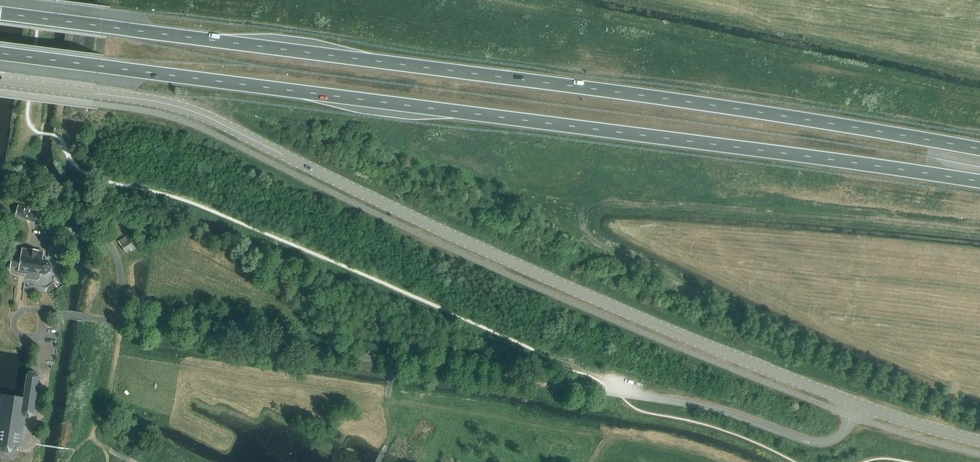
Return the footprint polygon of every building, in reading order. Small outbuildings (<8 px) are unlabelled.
[(31,209),(19,206),(16,216),(29,219),(28,221),(35,222),(36,216),(47,210),(44,206),(41,203),(36,202),(33,202),(32,207),(31,207),(31,209)] [(104,212),(93,210),(91,222),(102,224),(104,212)] [(149,229),(139,234),(143,244),(154,239),(149,229)] [(130,240),(127,236),(118,241),(125,252),(130,249),(131,251),(139,247),(133,238),(130,240)] [(50,240),(48,252),(64,255),(64,253),(69,249),(66,244),(66,243),(50,240)] [(44,255),(44,253),(39,252),(27,250),(22,250),(22,252),(17,255),(13,254),(12,264),(10,265),(9,267),(8,269),(9,272),(10,274),(15,276),(19,273),(20,273),(20,274),(25,275),(26,274),(33,275),(34,273),(46,275),(51,272),(51,266),(48,262),(45,261),(46,258),(44,255)] [(3,396),(0,413),(0,445),(2,445),(1,449),(4,454),(9,454),(14,451),(14,447),(20,448),(25,418),(30,419),(34,416),(40,377),(37,373),(31,372),(27,375),(23,399),(3,396)]
